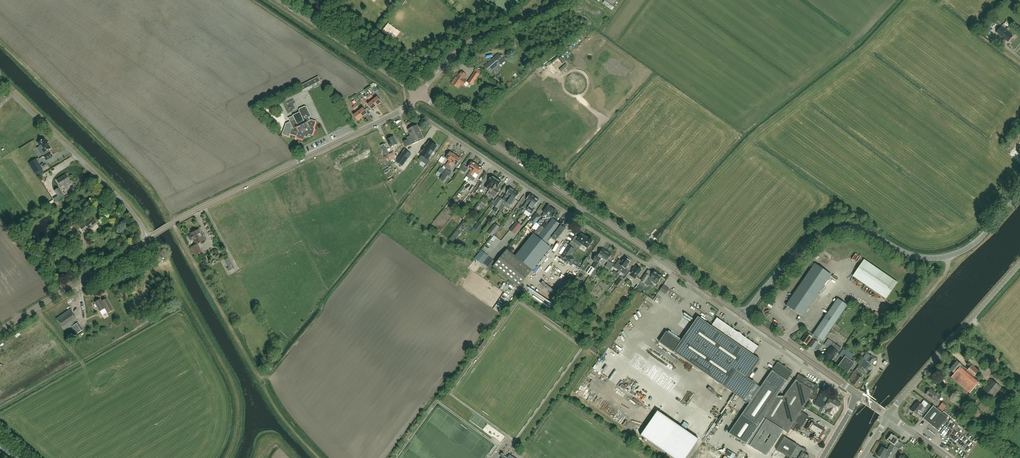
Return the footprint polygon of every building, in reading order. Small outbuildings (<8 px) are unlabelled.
[(597,13),(599,10),(590,2),(588,5),(597,13)] [(461,6),(456,11),(459,15),(465,10),(461,6)] [(988,31),(995,21),(990,18),(983,27),(988,31)] [(1005,40),(1008,42),(1013,36),(1001,26),(996,33),(1004,39),(1003,40),(1003,41),(1004,41),(1005,40)] [(501,64),(494,57),(484,66),(490,73),(501,64)] [(464,79),(467,75),(461,71),(455,79),(451,83),(458,88),(461,84),(463,86),(467,81),(464,79)] [(469,83),(471,84),(473,84),(474,81),(474,82),(479,75),(475,72),(470,79),(469,81),(469,83)] [(318,77),(301,86),(303,91),(321,82),(318,77)] [(373,101),(377,106),(381,102),(377,97),(373,101)] [(377,106),(373,101),(368,104),(372,110),(377,106)] [(307,107),(305,106),(300,109),(299,111),(300,112),(293,115),(294,116),(288,118),(291,123),(289,124),(289,123),(286,124),(282,134),(289,137),(290,134),(297,136),(297,138),(304,140),(305,136),(308,137),(309,134),(313,136),(315,129),(314,128),(317,121),(312,120),(310,121),(309,119),(310,119),(309,117),(311,116),(307,107)] [(358,112),(362,117),(367,113),(363,108),(358,112)] [(362,117),(358,112),(354,115),(358,121),(362,117)] [(411,136),(420,131),(417,125),(408,130),(411,136)] [(420,131),(411,136),(414,142),(423,138),(420,131)] [(391,147),(398,144),(394,136),(387,139),(391,147)] [(38,143),(44,153),(45,152),(46,155),(43,156),(45,160),(52,156),(50,152),(49,152),(48,150),(51,149),(48,145),(49,145),(47,142),(44,139),(38,143)] [(427,145),(426,145),(420,155),(428,160),(437,146),(429,142),(427,145)] [(447,168),(456,155),(451,152),(446,158),(450,160),(448,163),(445,167),(447,168)] [(409,158),(402,153),(396,161),(403,166),(409,158)] [(447,168),(450,170),(452,166),(451,166),(454,163),(457,165),(461,159),(456,155),(447,168)] [(35,174),(42,170),(35,159),(28,164),(35,174)] [(469,178),(478,165),(472,161),(468,167),(472,170),(470,173),(469,173),(467,177),(469,178)] [(471,180),(473,176),(476,172),(479,174),(483,168),(478,165),(469,178),(471,180)] [(444,181),(448,175),(446,174),(449,170),(447,169),(440,179),(444,181)] [(61,187),(70,181),(66,175),(57,180),(61,187)] [(485,187),(489,190),(497,179),(492,176),(488,182),(485,187)] [(499,186),(501,182),(497,179),(489,190),(489,191),(491,193),(490,194),(494,197),(495,196),(496,196),(499,191),(498,191),(501,187),(499,186)] [(477,195),(480,190),(483,185),(480,183),(477,188),(474,193),(476,195),(477,195)] [(62,193),(59,188),(54,191),(58,197),(62,193)] [(500,207),(503,209),(507,203),(515,191),(511,188),(507,194),(502,200),(498,197),(493,205),(499,209),(500,207)] [(519,194),(515,191),(507,203),(511,206),(516,200),(515,200),(519,194)] [(526,211),(535,197),(531,194),(527,200),(528,202),(526,205),(525,204),(523,208),(526,210),(526,211)] [(535,206),(539,200),(535,197),(526,211),(531,214),(536,207),(535,206)] [(480,210),(485,205),(482,202),(477,208),(480,210)] [(540,225),(544,228),(548,223),(547,223),(546,222),(547,220),(548,221),(551,218),(552,219),(557,212),(552,209),(548,206),(544,213),(542,217),(543,219),(542,221),(541,220),(538,224),(536,223),(541,217),(536,213),(530,222),(534,225),(533,228),(536,230),(540,225)] [(69,223),(72,226),(71,226),(76,232),(79,229),(80,228),(77,224),(78,224),(76,222),(79,220),(75,215),(67,222),(68,224),(69,223)] [(89,230),(97,223),(92,217),(80,228),(83,231),(87,228),(89,230)] [(553,219),(545,229),(544,228),(540,225),(536,230),(536,231),(515,256),(507,250),(493,267),(519,288),(551,248),(547,244),(551,238),(553,240),(558,239),(566,230),(566,226),(564,226),(564,225),(563,224),(561,225),(553,219)] [(510,230),(514,234),(521,226),(517,222),(510,230)] [(500,227),(496,224),(488,234),(492,236),(500,227)] [(21,236),(24,234),(19,226),(16,229),(21,236)] [(191,240),(193,239),(196,245),(192,247),(195,255),(201,252),(197,244),(205,240),(202,235),(201,236),(198,230),(191,234),(191,235),(189,236),(189,237),(190,240),(191,240)] [(74,247),(70,241),(72,240),(67,231),(57,237),(63,247),(66,245),(69,250),(74,247)] [(572,242),(580,247),(582,245),(588,248),(593,241),(588,238),(588,239),(582,235),(579,239),(576,236),(572,242)] [(569,246),(561,257),(572,263),(574,259),(569,256),(574,249),(569,246)] [(592,267),(595,269),(607,251),(603,249),(598,256),(597,255),(594,260),(596,262),(592,267)] [(481,251),(475,259),(482,264),(488,257),(481,251)] [(595,269),(598,271),(602,265),(605,260),(608,262),(608,261),(609,262),(610,259),(609,259),(612,255),(607,251),(595,269)] [(486,266),(491,259),(494,256),(491,254),(483,263),(486,266)] [(224,260),(229,268),(227,269),(228,271),(234,268),(233,266),(228,258),(224,260)] [(626,276),(629,271),(625,269),(626,268),(628,266),(627,266),(630,262),(629,262),(630,261),(627,259),(627,260),(625,258),(622,262),(619,260),(614,267),(619,271),(617,273),(615,271),(613,273),(617,277),(619,274),(621,276),(623,274),(626,276)] [(493,260),(487,267),(490,270),(496,263),(493,260)] [(853,276),(886,299),(897,282),(864,260),(853,276)] [(582,270),(587,273),(592,267),(587,263),(582,270)] [(815,263),(793,296),(786,305),(802,317),(831,275),(815,263)] [(626,276),(638,285),(641,280),(637,277),(642,270),(637,266),(632,273),(629,272),(626,276)] [(657,282),(658,282),(662,276),(658,273),(654,271),(654,272),(653,271),(652,273),(652,274),(650,277),(646,274),(641,281),(648,286),(651,281),(655,284),(657,282)] [(551,292),(554,289),(543,279),(540,282),(551,292)] [(615,285),(618,287),(619,288),(624,283),(619,279),(615,285)] [(660,291),(666,295),(669,290),(663,286),(660,291)] [(101,301),(100,299),(95,302),(100,311),(105,308),(108,313),(113,310),(106,299),(101,301)] [(814,335),(812,338),(814,339),(809,346),(814,350),(821,340),(823,341),(847,305),(837,299),(813,334),(814,335)] [(64,330),(78,321),(70,309),(56,319),(64,330)] [(697,317),(680,341),(666,332),(659,342),(673,352),(736,395),(760,360),(752,354),(757,346),(725,323),(716,318),(710,326),(697,317)] [(77,334),(83,330),(78,322),(72,326),(77,334)] [(807,345),(812,338),(814,335),(813,334),(808,331),(806,334),(801,341),(807,345)] [(830,362),(832,359),(833,359),(830,357),(832,355),(831,354),(832,352),(832,351),(833,351),(833,350),(832,349),(833,348),(831,346),(830,347),(823,357),(830,362)] [(843,358),(847,351),(844,349),(839,355),(843,358)] [(838,367),(847,374),(851,369),(852,370),(856,364),(845,356),(838,367)] [(871,365),(875,359),(871,356),(867,362),(871,365)] [(864,359),(859,365),(863,368),(867,362),(864,359)] [(970,393),(979,382),(973,377),(978,371),(971,365),(966,372),(963,369),(964,368),(957,362),(950,370),(955,374),(951,378),(970,393)] [(779,392),(779,391),(782,387),(792,372),(778,363),(729,433),(745,445),(761,421),(764,418),(777,396),(779,392)] [(857,387),(863,380),(860,378),(862,375),(857,371),(854,374),(856,375),(855,376),(853,375),(850,379),(852,381),(851,383),(857,387)] [(777,396),(764,418),(788,433),(795,423),(801,427),(808,416),(805,421),(798,417),(801,412),(810,399),(811,400),(815,399),(816,397),(818,388),(808,381),(799,375),(796,380),(784,396),(777,396)] [(1001,388),(991,379),(982,390),(992,398),(1001,388)] [(936,400),(941,394),(938,392),(936,394),(930,389),(926,394),(932,399),(933,398),(936,400)] [(834,399),(831,397),(826,405),(821,403),(820,404),(819,404),(818,406),(823,409),(824,407),(828,410),(826,413),(832,417),(835,412),(836,412),(841,404),(836,401),(837,400),(835,398),(834,399)] [(924,417),(930,409),(928,406),(926,409),(917,402),(910,410),(919,417),(919,416),(920,417),(921,415),(924,417)] [(943,402),(938,408),(942,411),(947,405),(943,402)] [(937,430),(947,417),(933,406),(930,409),(924,417),(923,419),(937,430)] [(674,457),(686,457),(700,439),(658,410),(641,435),(674,457)] [(806,427),(807,430),(807,433),(810,432),(813,434),(810,438),(815,442),(817,443),(819,443),(821,442),(822,439),(821,437),(825,430),(816,424),(815,422),(814,420),(812,420),(810,421),(808,423),(809,423),(806,427)] [(891,444),(889,447),(897,452),(897,451),(902,444),(898,441),(899,439),(892,434),(887,441),(891,444)] [(803,449),(784,437),(776,450),(789,457),(808,457),(809,457),(804,454),(804,453),(804,452),(804,451),(804,449),(803,449)] [(889,447),(887,450),(882,447),(881,448),(881,447),(879,450),(879,451),(877,455),(881,457),(883,457),(885,455),(890,457),(893,457),(897,452),(889,447)]
